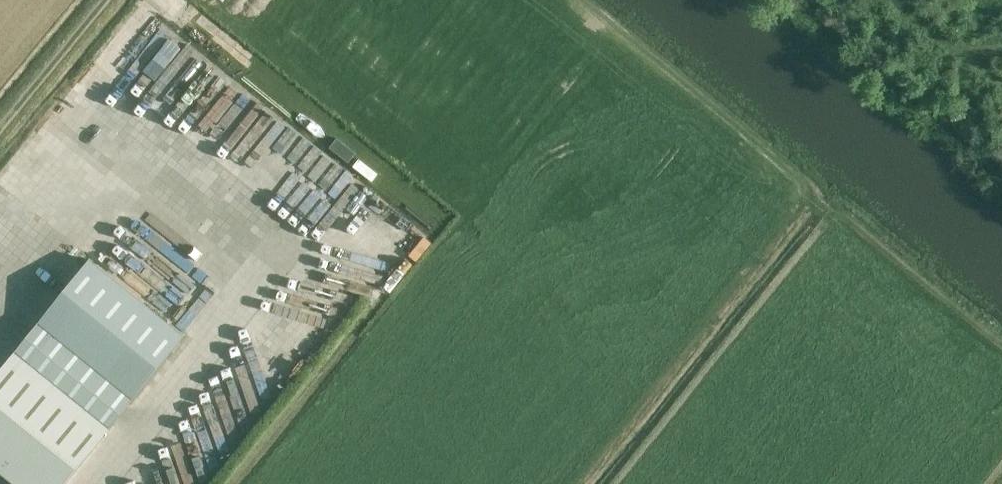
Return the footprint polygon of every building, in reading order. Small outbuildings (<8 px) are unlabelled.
[(0,372),(0,473),(14,483),(65,483),(110,429),(134,399),(184,336),(137,298),(90,260),(39,324),(16,353),(0,372)]
